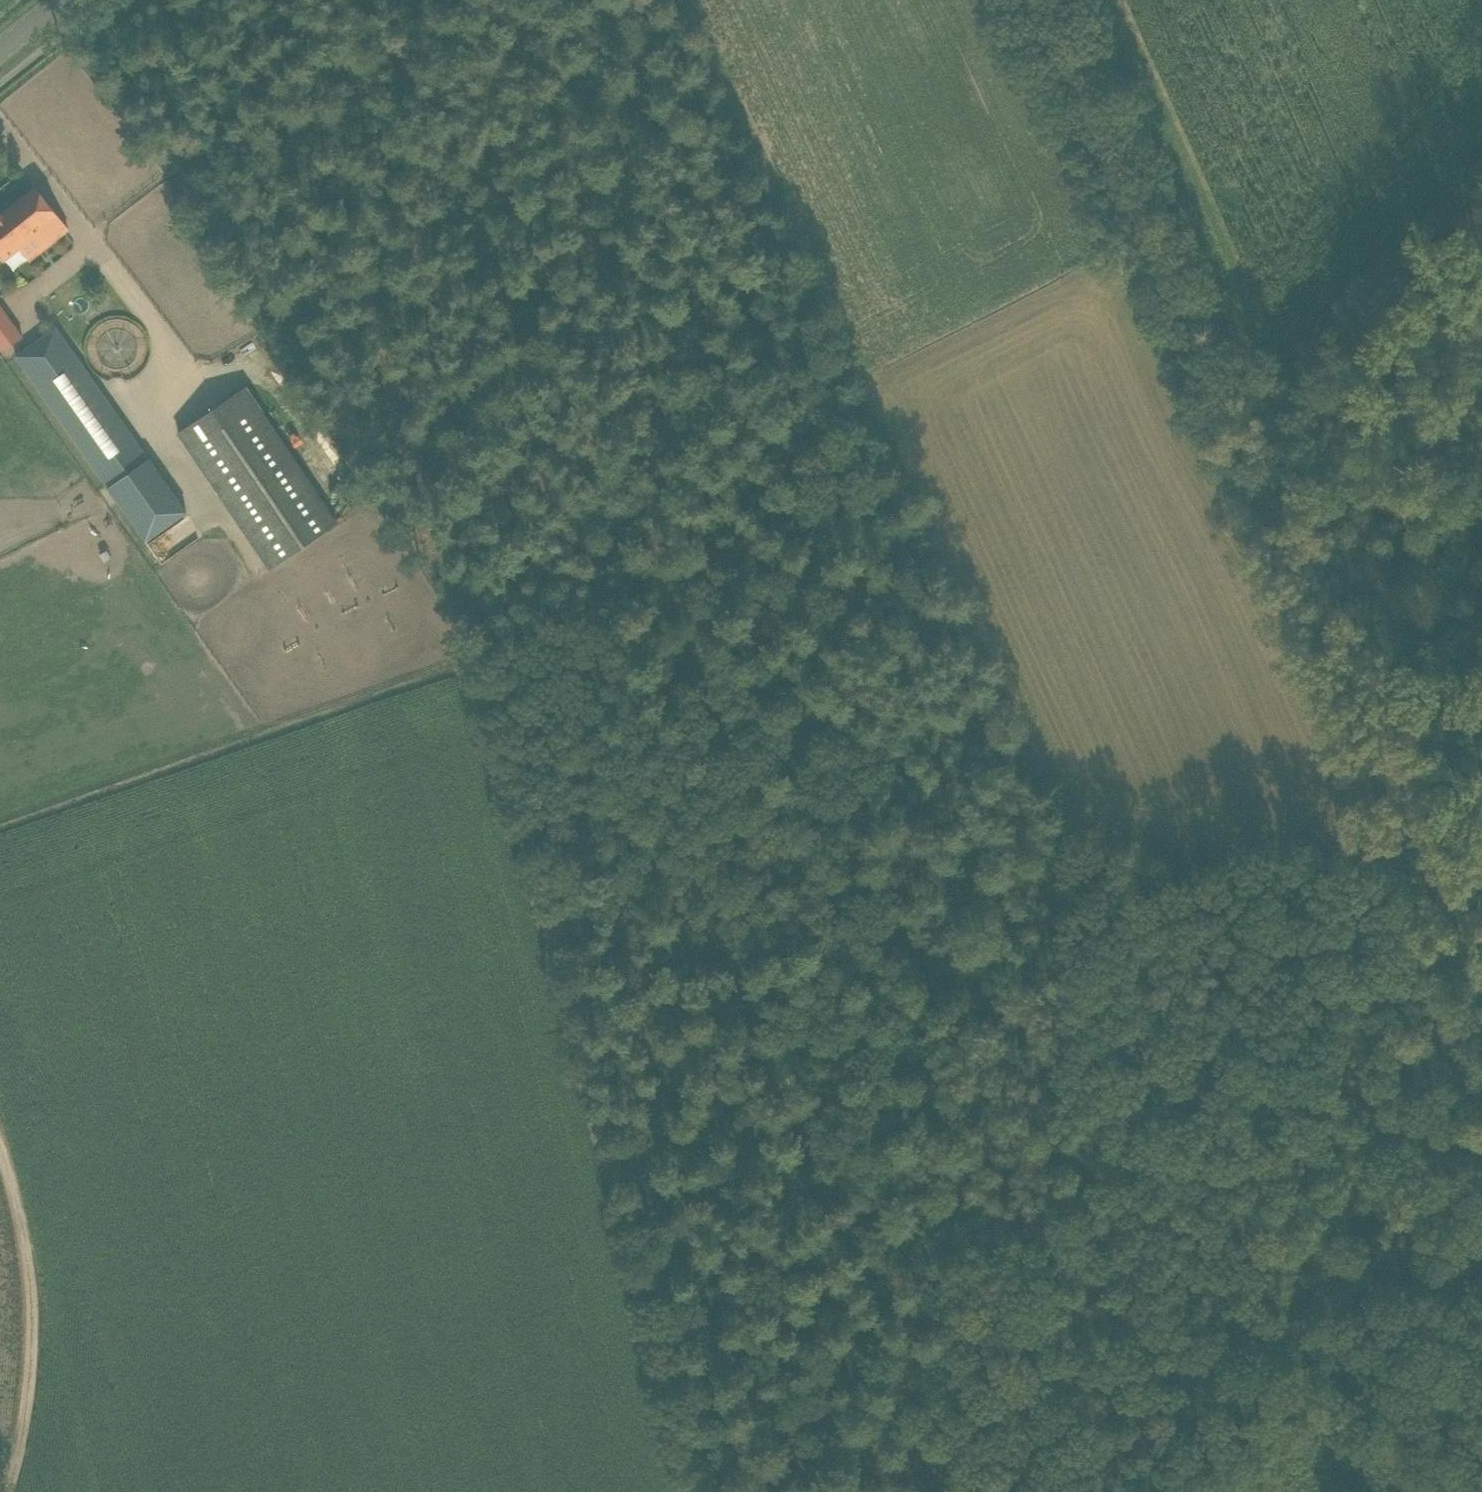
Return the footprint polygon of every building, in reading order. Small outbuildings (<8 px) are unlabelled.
[(35,187),(0,215),(0,255),(4,260),(20,247),(30,259),(69,229),(35,187)] [(56,326),(14,356),(145,543),(187,514),(56,326)] [(247,385),(177,433),(269,569),(339,521),(247,385)]
